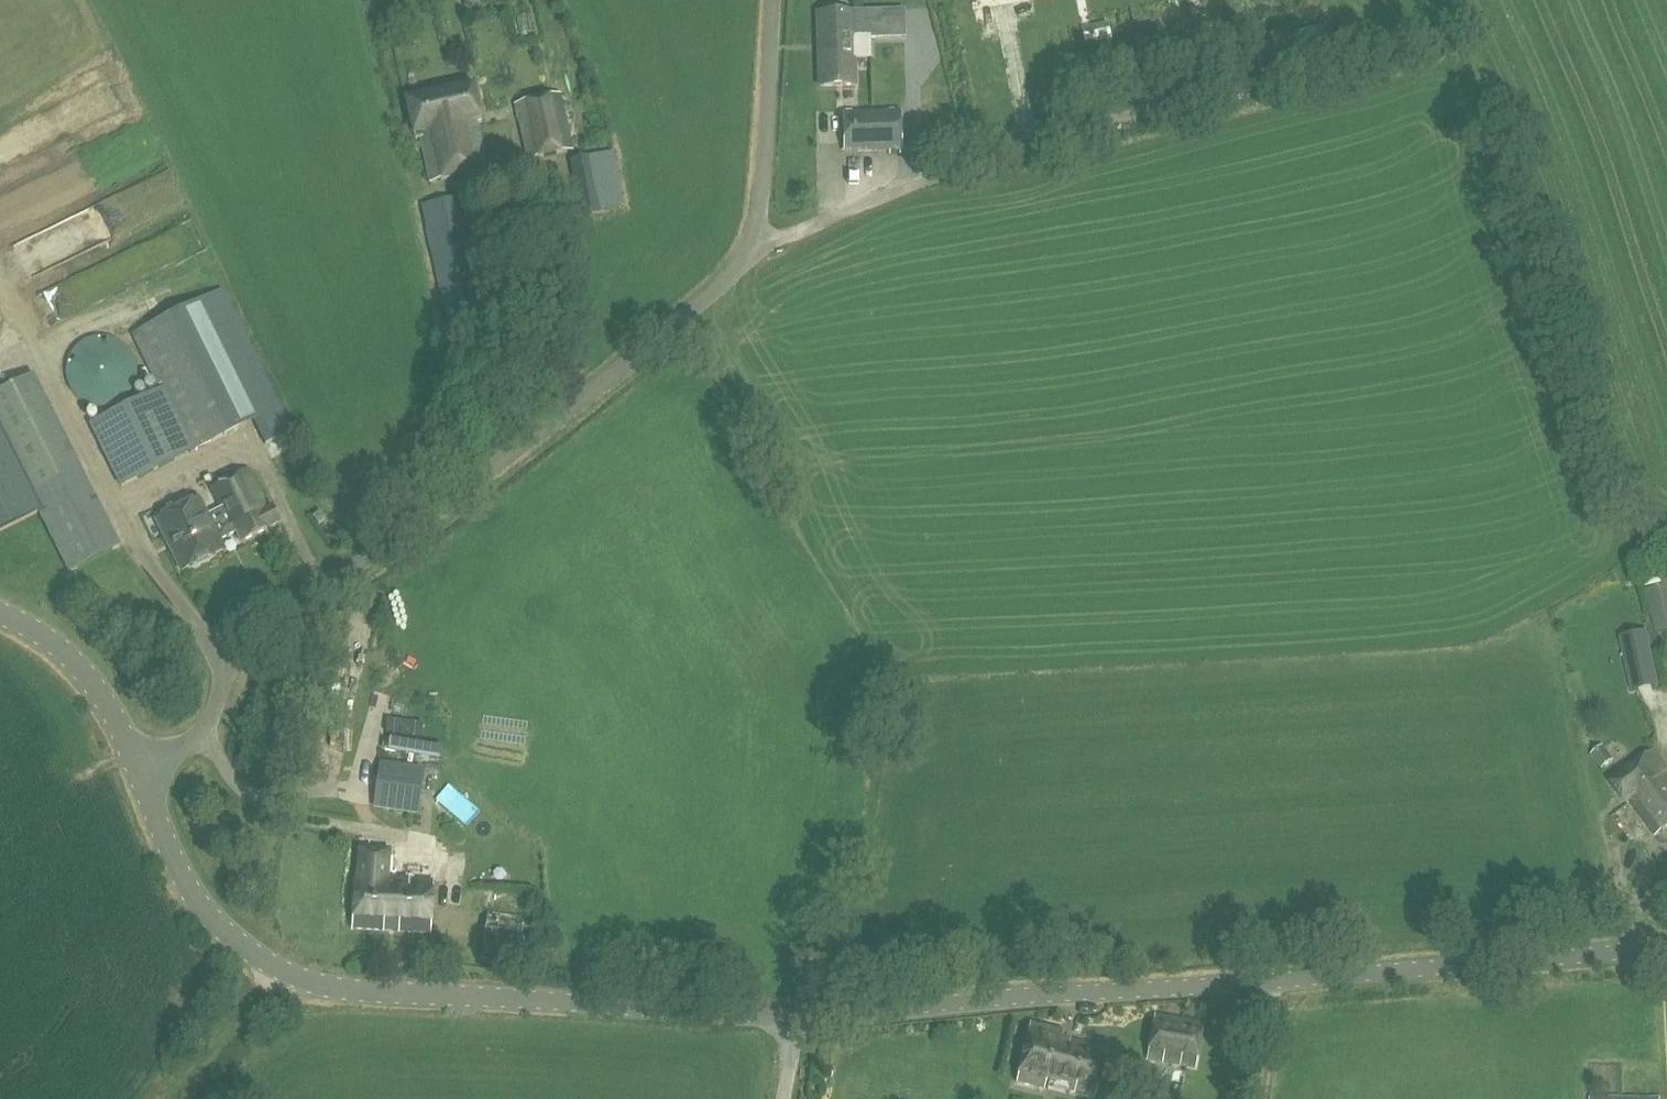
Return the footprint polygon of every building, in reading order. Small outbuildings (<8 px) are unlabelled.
[(887,38),(886,11),(857,12),(858,27),(862,27),(863,40),(871,39),(887,38)] [(853,12),(817,14),(819,51),(820,86),(855,85),(854,59),(871,59),(871,39),(863,40),(862,27),(858,27),(857,12),(853,12)] [(488,169),(477,120),(481,119),(474,85),(406,100),(414,134),(415,139),(420,138),(430,183),(488,169)] [(573,150),(560,94),(515,104),(527,160),(573,150)] [(902,150),(901,110),(843,112),(844,152),(902,150)] [(572,160),(581,213),(622,205),(613,151),(572,160)] [(457,198),(423,206),(451,330),(479,323),(460,243),(467,242),(457,198)] [(99,285),(107,299),(122,291),(114,276),(99,285)] [(160,390),(91,423),(121,486),(185,455),(254,421),(265,445),(291,432),(221,290),(132,334),(160,390)] [(127,346),(125,343),(123,342),(121,340),(119,339),(116,338),(114,337),(112,337),(109,336),(107,335),(102,335),(97,336),(92,337),(90,338),(85,340),(81,342),(77,346),(75,348),(74,349),(73,352),(71,354),(70,356),(69,358),(68,361),(68,363),(67,365),(67,368),(67,370),(67,373),(67,375),(68,378),(68,380),(69,383),(71,387),(72,389),(74,391),(75,393),(78,396),(82,399),(86,402),(88,403),(93,404),(95,405),(98,405),(103,406),(105,405),(108,405),(113,404),(117,402),(119,401),(122,400),(125,397),(127,395),(129,393),(131,391),(132,389),(133,387),(134,385),(135,383),(136,380),(137,378),(137,375),(137,373),(137,370),(137,368),(137,365),(137,363),(136,361),(135,358),(134,356),(133,354),(132,352),(131,349),(127,346)] [(119,547),(79,467),(72,470),(26,378),(0,391),(0,531),(40,511),(70,571),(119,547)] [(210,488),(220,508),(213,511),(228,536),(236,532),(241,542),(271,527),(280,522),(272,505),(267,508),(248,469),(210,488)] [(219,540),(228,536),(213,511),(206,515),(198,499),(157,519),(182,571),(224,550),(219,540)] [(325,519),(320,511),(313,516),(318,524),(325,519)] [(1649,642),(1622,648),(1632,692),(1659,685),(1649,642)] [(1603,745),(1591,754),(1602,769),(1614,760),(1603,745)] [(1665,773),(1666,771),(1666,769),(1652,750),(1610,781),(1626,802),(1628,799),(1655,836),(1666,827),(1666,775),(1665,773)] [(374,807),(419,813),(425,766),(380,760),(374,807)] [(352,929),(391,931),(393,878),(387,877),(389,851),(359,849),(358,872),(356,872),(352,929)] [(433,880),(393,878),(391,931),(430,933),(433,880)] [(1153,1025),(1147,1060),(1197,1068),(1203,1034),(1205,1021),(1195,1019),(1155,1012),(1153,1025)] [(1094,1098),(1107,1048),(1062,1037),(1063,1031),(1031,1023),(1017,1083),(1044,1089),(1045,1085),(1094,1098)]
